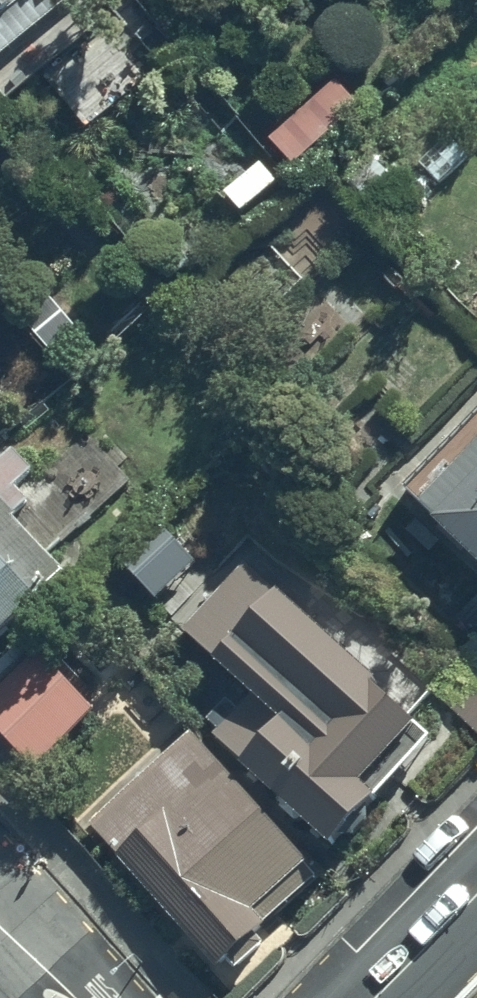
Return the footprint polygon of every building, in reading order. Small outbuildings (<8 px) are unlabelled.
[(74,0),(0,0),(0,58),(74,0)] [(343,76),(274,137),(297,163),(366,103),(343,76)] [(279,179),(261,158),(225,190),(243,210),(279,179)] [(406,491),(439,522),(436,525),(476,564),(476,416),(406,491)] [(63,568),(16,517),(32,501),(15,483),(32,467),(9,442),(0,450),(0,628),(63,568)] [(197,563),(160,524),(121,560),(157,600),(197,563)] [(246,564),(182,633),(254,699),(241,713),(227,701),(208,721),(220,732),(216,736),(334,845),(435,737),(246,564)] [(0,693),(0,735),(37,774),(99,716),(40,654),(0,693)] [(321,877),(193,734),(89,826),(220,971),(231,961),(239,971),(265,948),(258,939),(270,928),(267,925),(321,877)]
